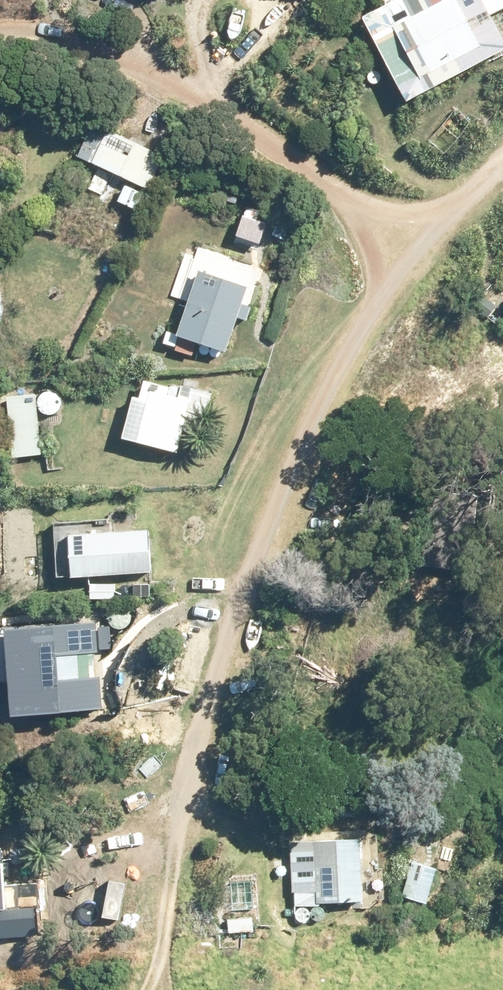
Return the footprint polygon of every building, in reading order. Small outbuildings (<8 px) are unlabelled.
[(354,12),(397,103),(502,54),(476,0),(380,0),(354,12)] [(159,151),(84,118),(68,155),(121,178),(111,200),(133,210),(159,151)] [(10,180),(0,165),(0,186),(10,180)] [(263,267),(196,241),(159,338),(219,360),(234,321),(242,324),(263,267)] [(215,393),(133,371),(115,438),(171,453),(178,427),(204,434),(215,393)] [(0,393),(0,411),(4,459),(39,455),(33,389),(0,393)] [(37,403),(38,406),(40,410),(43,412),(47,413),(51,413),(55,412),(58,409),(60,406),(61,402),(60,398),(59,394),(56,391),(52,390),(48,389),(44,390),(41,392),(38,395),(37,399),(37,403)] [(109,517),(46,523),(51,576),(147,566),(143,529),(111,532),(109,517)] [(3,628),(11,717),(102,709),(95,623),(3,628)] [(372,829),(286,836),(291,907),(377,901),(372,829)] [(432,866),(407,859),(397,893),(422,900),(432,866)] [(35,932),(32,877),(0,879),(0,934),(35,932)] [(309,917),(310,918),(312,919),(314,919),(316,919),(318,917),(319,916),(320,914),(320,912),(319,910),(317,908),(316,907),(314,907),(312,907),(310,908),(308,909),(307,911),(307,913),(308,915),(309,917)] [(294,920),(295,921),(297,922),(299,922),(301,921),(303,920),(304,918),(305,916),(305,914),(304,912),(302,911),(301,910),(298,909),(296,910),(295,911),(293,912),(292,914),(292,916),(293,918),(294,920)]
